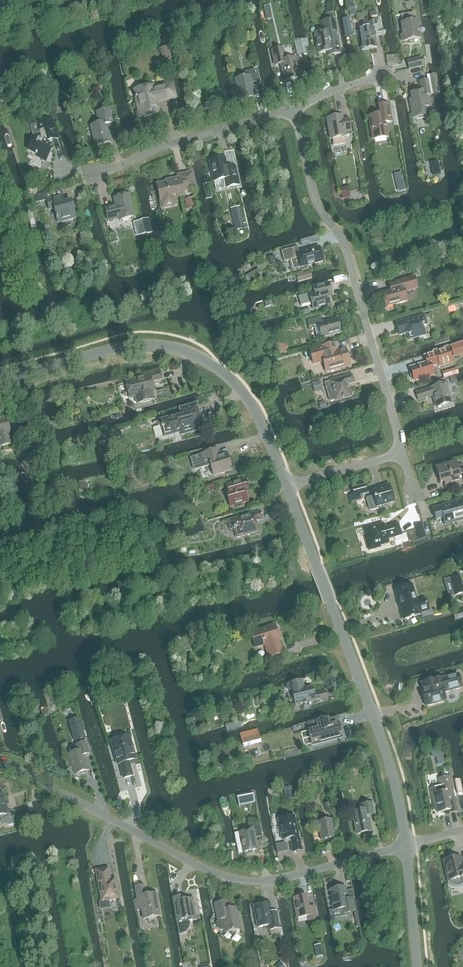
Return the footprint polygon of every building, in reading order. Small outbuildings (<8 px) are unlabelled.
[(421,16),(428,15),(426,0),(419,0),(421,16)] [(376,16),(375,11),(368,13),(370,23),(366,24),(367,28),(358,30),(362,51),(377,48),(374,34),(380,33),(378,22),(377,15),(376,16)] [(402,42),(420,39),(417,21),(415,21),(414,13),(400,15),(403,36),(401,36),(402,42)] [(343,18),(345,35),(350,34),(354,34),(354,30),(355,30),(353,17),(343,18)] [(321,22),(323,32),(314,34),(318,54),(333,51),(334,55),(341,54),(334,19),(321,22)] [(307,38),(294,41),(297,56),(310,53),(307,38)] [(285,61),(283,49),(272,51),(275,66),(281,64),(285,81),(299,78),(295,59),(285,61)] [(409,70),(424,66),(422,58),(407,62),(409,70)] [(240,100),(254,97),(251,83),(257,82),(255,70),(245,72),(246,77),(235,80),(240,100)] [(433,75),(427,76),(428,80),(430,95),(436,94),(433,75)] [(422,91),(410,93),(414,114),(415,114),(416,116),(417,118),(420,119),(424,118),(426,117),(427,114),(426,112),(430,111),(427,96),(431,95),(428,80),(420,82),(422,91)] [(158,108),(157,102),(175,98),(172,84),(153,88),(153,86),(134,90),(141,118),(151,116),(149,110),(158,108)] [(373,140),(388,137),(385,123),(391,122),(389,105),(379,106),(380,115),(369,117),(373,140)] [(96,146),(111,143),(106,125),(113,123),(109,109),(96,113),(99,124),(91,126),(96,146)] [(331,139),(332,139),(333,146),(345,144),(344,137),(345,137),(345,136),(351,135),(348,119),(342,120),(342,116),(327,119),(331,139)] [(34,138),(28,150),(46,160),(50,152),(51,152),(53,148),(48,145),(50,141),(59,139),(52,118),(36,123),(41,138),(37,139),(34,138)] [(224,158),(210,161),(214,181),(224,179),(226,189),(241,186),(236,166),(227,168),(224,158)] [(176,204),(175,198),(183,196),(182,191),(195,188),(192,173),(178,176),(179,178),(170,180),(170,182),(157,185),(162,207),(176,204)] [(397,188),(404,187),(402,178),(395,179),(397,188)] [(206,200),(213,199),(210,183),(203,184),(206,200)] [(348,187),(340,189),(342,198),(350,197),(348,187)] [(45,193),(35,196),(37,202),(47,200),(45,193)] [(120,221),(134,217),(129,195),(114,199),(116,206),(105,209),(108,221),(119,219),(120,221)] [(62,203),(60,197),(47,200),(49,210),(54,209),(58,222),(68,219),(69,220),(75,218),(71,201),(62,203)] [(190,210),(196,208),(194,198),(187,200),(190,210)] [(239,207),(230,209),(235,230),(246,228),(245,223),(243,224),(239,207)] [(148,219),(140,221),(143,235),(152,232),(148,219)] [(143,235),(140,221),(133,223),(137,236),(143,235)] [(299,253),(297,247),(281,251),(284,262),(299,258),(301,268),(323,262),(319,247),(299,253)] [(419,261),(411,263),(413,269),(421,267),(419,261)] [(299,283),(313,279),(310,271),(296,275),(299,283)] [(386,308),(407,302),(404,290),(410,288),(417,287),(414,277),(392,283),(394,289),(382,293),(386,308)] [(329,283),(313,287),(313,289),(314,293),(301,297),(304,305),(311,303),(313,310),(331,305),(328,297),(333,296),(331,290),(329,283)] [(427,325),(424,316),(413,319),(413,318),(396,323),(400,335),(407,333),(409,340),(426,335),(423,327),(424,327),(424,326),(427,325)] [(321,317),(307,321),(309,327),(314,326),(317,338),(321,337),(321,338),(341,333),(337,319),(322,323),(321,317)] [(277,343),(274,351),(285,354),(288,346),(277,343)] [(335,344),(309,350),(311,361),(322,358),(326,372),(350,366),(345,349),(336,351),(335,344)] [(457,345),(451,347),(454,357),(460,355),(457,345)] [(455,362),(451,349),(424,356),(426,363),(410,368),(414,382),(434,376),(431,367),(436,365),(437,367),(455,362)] [(130,398),(135,397),(136,405),(155,400),(153,392),(154,392),(151,382),(161,379),(159,370),(144,374),(145,377),(126,382),(130,398)] [(339,379),(325,383),(330,402),(351,396),(347,385),(354,383),(352,375),(339,379)] [(451,403),(445,384),(416,393),(418,401),(433,396),(436,407),(451,403)] [(77,394),(65,396),(66,403),(78,400),(77,394)] [(195,430),(194,424),(198,423),(196,418),(200,417),(196,404),(180,409),(182,415),(159,421),(161,428),(162,427),(165,435),(174,432),(175,433),(181,431),(182,434),(195,430)] [(0,447),(11,444),(8,435),(10,434),(6,418),(0,419),(0,447)] [(202,456),(191,459),(194,472),(211,467),(213,475),(232,470),(227,453),(219,456),(217,450),(202,455),(202,456)] [(456,461),(436,467),(440,483),(444,482),(446,488),(462,484),(462,467),(462,466),(460,466),(457,467),(456,461)] [(230,507),(248,502),(243,487),(247,486),(245,479),(232,483),(234,489),(225,492),(230,507)] [(205,494),(216,491),(214,485),(203,488),(205,494)] [(352,489),(354,497),(354,499),(360,497),(360,495),(367,493),(365,485),(352,489)] [(383,488),(372,491),(373,495),(368,497),(368,499),(370,508),(372,509),(378,507),(394,503),(389,485),(383,486),(383,488)] [(431,509),(434,521),(442,519),(444,525),(462,520),(462,501),(431,509)] [(262,520),(260,512),(250,514),(238,517),(238,518),(228,521),(230,530),(233,529),(234,530),(236,529),(238,536),(246,534),(246,535),(259,532),(256,522),(262,520)] [(384,529),(383,525),(365,530),(367,537),(365,537),(369,550),(375,548),(375,546),(388,543),(387,539),(400,535),(398,525),(384,529)] [(443,579),(449,597),(462,593),(462,589),(458,574),(443,579)] [(416,602),(411,586),(395,590),(404,619),(420,614),(419,613),(428,610),(425,600),(416,602)] [(282,653),(277,637),(278,637),(274,625),(250,633),(255,647),(265,644),(269,658),(282,653)] [(215,640),(207,650),(214,655),(221,645),(215,640)] [(426,692),(422,693),(426,707),(445,701),(443,693),(462,688),(458,674),(434,680),(421,683),(423,689),(425,688),(426,692)] [(285,690),(291,691),(295,706),(308,702),(309,703),(327,698),(325,691),(314,694),(312,687),(305,689),(305,687),(304,687),(302,680),(284,685),(285,690)] [(86,738),(84,731),(81,723),(79,717),(68,720),(70,727),(74,741),(86,738)] [(328,718),(307,723),(313,745),(342,737),(337,718),(328,720),(328,718)] [(226,724),(227,731),(242,728),(240,720),(226,724)] [(136,759),(130,736),(111,742),(116,760),(118,759),(123,778),(133,776),(129,761),(136,759)] [(255,737),(250,738),(252,745),(261,742),(259,736),(255,737)] [(75,775),(88,771),(83,756),(89,754),(85,742),(75,745),(78,752),(68,755),(75,775)] [(442,755),(436,757),(438,765),(444,764),(442,755)] [(443,786),(430,788),(434,809),(437,809),(438,813),(450,811),(447,799),(454,798),(450,778),(441,780),(443,786)] [(462,792),(460,778),(455,779),(453,780),(455,794),(462,792)] [(290,790),(283,791),(285,801),(292,800),(290,790)] [(252,793),(236,797),(238,806),(254,803),(252,793)] [(1,820),(0,820),(1,821),(2,822),(3,824),(4,825),(6,825),(9,826),(11,826),(12,825),(14,824),(11,818),(11,817),(11,816),(11,815),(10,814),(8,814),(3,794),(0,795),(0,817),(1,820)] [(357,835),(371,832),(368,816),(374,815),(372,803),(360,805),(361,811),(352,813),(357,835)] [(298,839),(293,816),(279,819),(283,840),(290,838),(293,852),(301,850),(299,839),(298,839)] [(321,840),(334,838),(331,820),(318,822),(321,840)] [(243,853),(257,850),(255,838),(262,837),(259,822),(248,824),(250,831),(239,833),(243,853)] [(286,843),(276,845),(278,853),(287,851),(286,843)] [(461,864),(460,857),(443,861),(448,881),(448,882),(449,883),(450,885),(451,886),(452,887),(454,887),(455,888),(456,888),(458,888),(459,888),(460,887),(461,887),(462,886),(462,885),(462,863),(461,864)] [(96,871),(102,901),(100,901),(100,903),(99,903),(100,910),(110,908),(109,900),(118,898),(114,879),(110,880),(107,869),(96,871)] [(146,895),(144,886),(135,888),(137,900),(134,901),(136,911),(141,910),(143,920),(160,916),(156,893),(146,895)] [(347,900),(345,887),(330,890),(334,911),(342,909),(343,913),(355,911),(353,899),(347,900)] [(309,908),(307,896),(293,899),(296,919),(307,917),(308,921),(317,920),(315,907),(309,908)] [(176,921),(177,921),(179,935),(182,934),(184,933),(186,932),(188,930),(189,928),(190,926),(190,924),(190,923),(190,921),(196,920),(193,899),(182,901),(181,897),(173,898),(176,921)] [(230,909),(230,906),(232,906),(231,903),(229,901),(214,904),(217,921),(216,923),(217,928),(220,930),(231,928),(231,931),(240,930),(236,908),(230,909)] [(269,911),(267,903),(253,906),(257,927),(268,925),(269,930),(280,928),(277,912),(272,913),(271,910),(269,911)]
